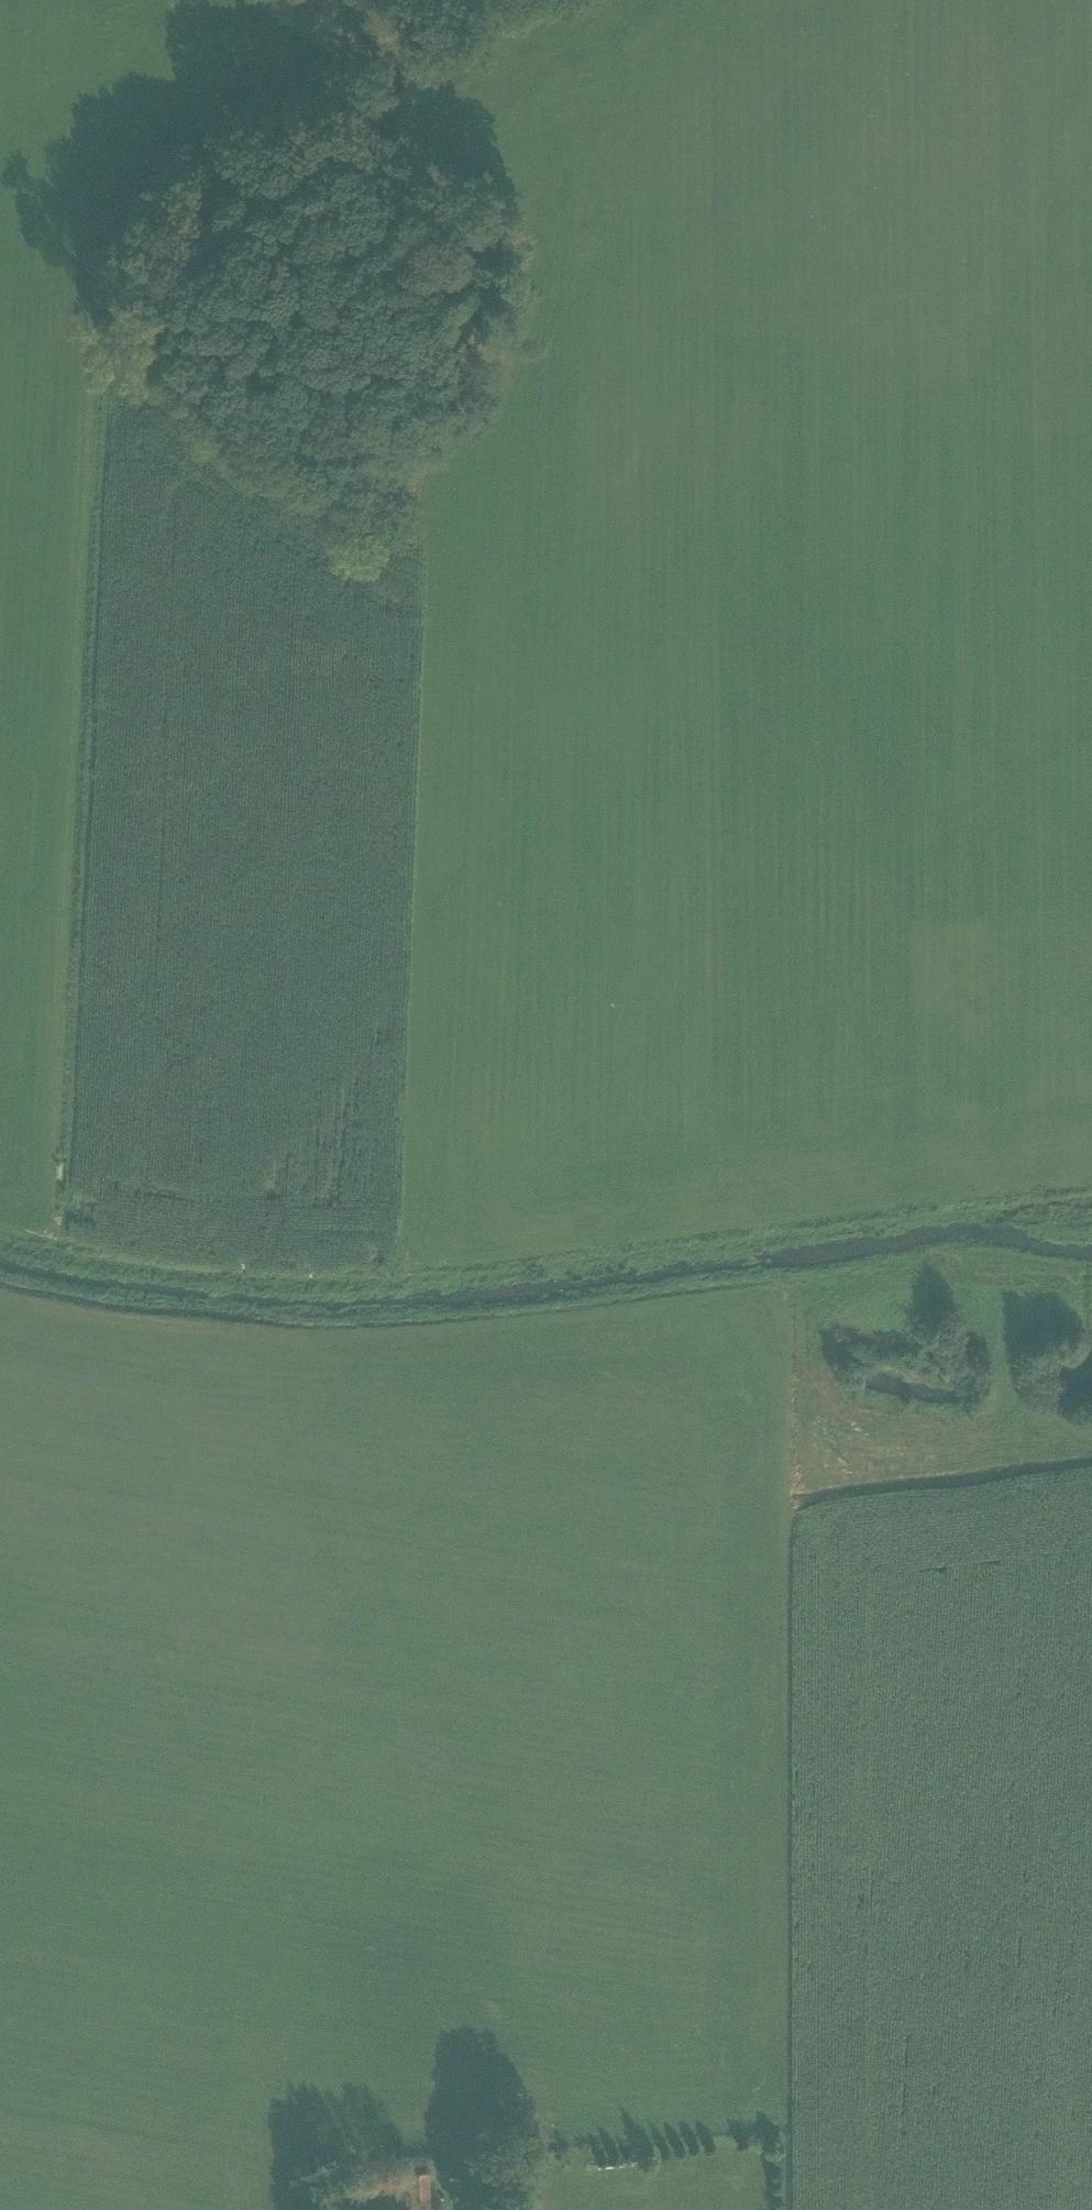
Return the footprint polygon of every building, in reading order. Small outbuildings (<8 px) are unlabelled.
[(431,2171),(411,2171),(413,2209),(432,2209),(431,2171)]
